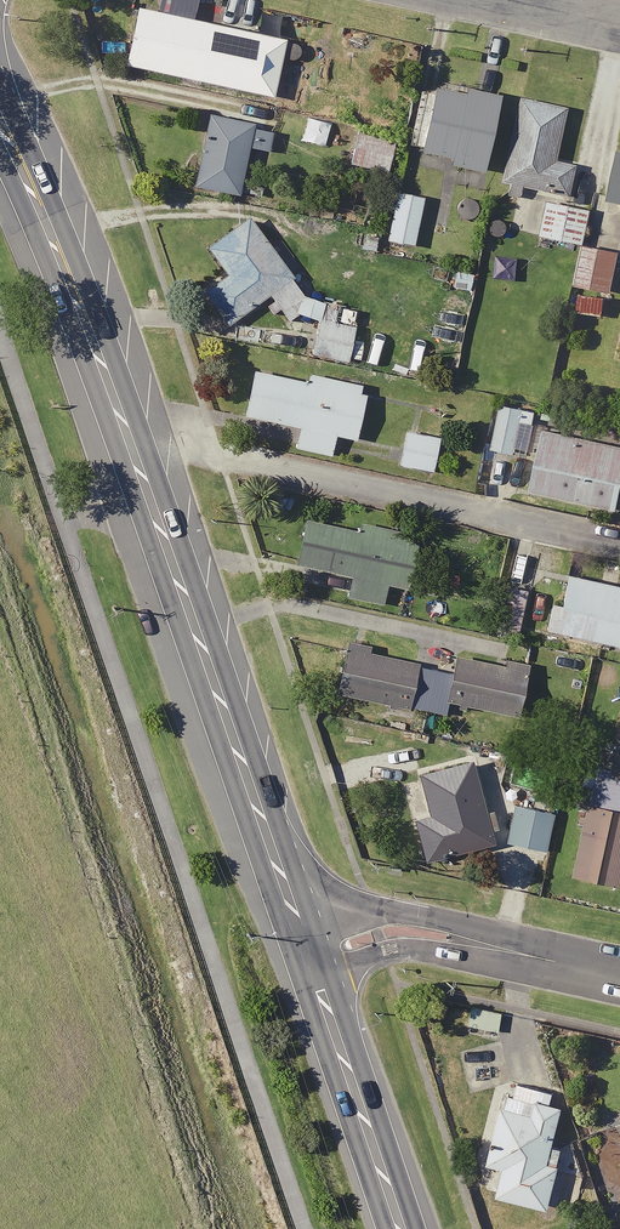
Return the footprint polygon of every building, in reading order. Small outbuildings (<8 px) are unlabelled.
[(295,40),(128,5),(116,64),(267,95),(275,55),(291,59),(295,40)] [(487,97),(414,82),(401,146),(439,154),(438,161),(472,168),(487,97)] [(558,104),(511,95),(495,181),(561,194),(567,164),(547,160),(558,104)] [(267,123),(202,113),(190,186),(233,193),(241,146),(262,150),(267,123)] [(387,136),(352,128),(344,162),(380,170),(387,136)] [(614,150),(603,200),(619,203),(619,151),(614,150)] [(417,196),(389,190),(380,240),(408,245),(417,196)] [(581,208),(540,199),(532,235),(573,244),(581,208)] [(298,295),(243,217),(202,246),(220,271),(197,287),(222,323),(263,294),(282,320),(293,312),(312,321),(305,351),(341,361),(354,309),(298,295)] [(612,252),(575,245),(568,284),(605,291),(612,252)] [(597,295),(571,293),(569,312),(595,314),(597,295)] [(299,380),(246,369),(237,414),(294,426),(289,446),(324,454),(328,434),(349,438),(360,385),(300,372),(299,380)] [(517,408),(493,403),(485,448),(509,452),(517,408)] [(536,427),(522,489),(610,509),(619,464),(619,446),(536,427)] [(433,436),(399,430),(392,464),(427,470),(433,436)] [(411,539),(298,520),(291,565),(347,574),(344,597),(376,602),(380,583),(403,587),(411,539)] [(560,575),(553,604),(544,602),(538,628),(619,647),(619,588),(560,575)] [(520,590),(498,585),(489,628),(511,633),(520,590)] [(446,669),(339,649),(331,693),(440,713),(442,702),(512,715),(520,668),(449,655),(446,669)] [(619,700),(602,770),(619,774),(619,701),(619,700)] [(486,807),(476,809),(464,761),(414,774),(424,814),(405,819),(415,859),(486,842),(484,832),(492,831),(486,807)] [(589,771),(566,875),(619,887),(619,862),(615,861),(619,837),(619,778),(589,771)] [(547,813),(509,806),(502,842),(540,849),(547,813)] [(495,1012),(464,1006),(460,1025),(492,1031),(495,1012)] [(531,1086),(512,1081),(506,1107),(496,1105),(482,1162),(498,1166),(491,1195),(542,1207),(557,1146),(546,1143),(556,1105),(529,1098),(531,1086)]
